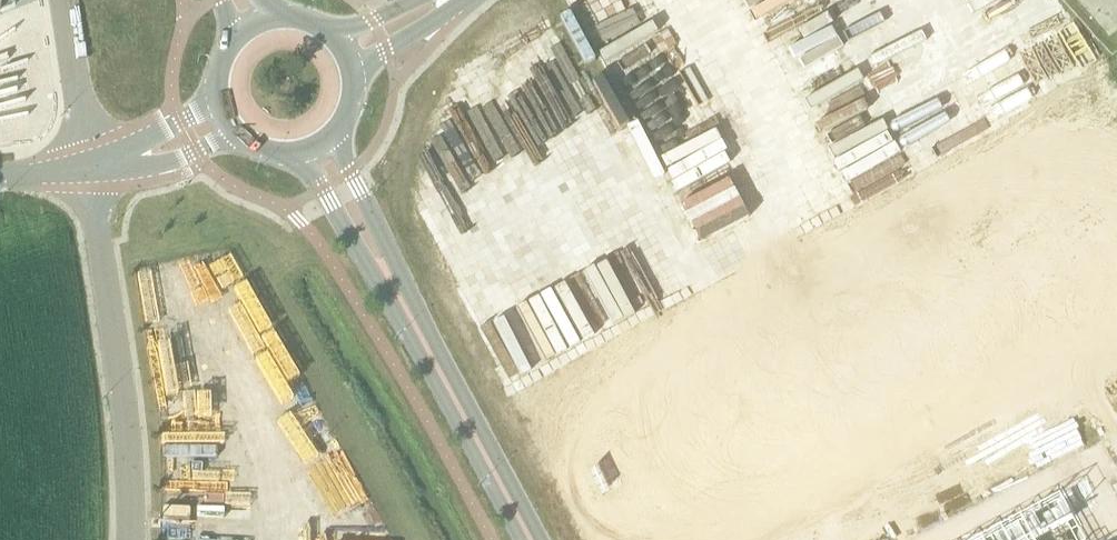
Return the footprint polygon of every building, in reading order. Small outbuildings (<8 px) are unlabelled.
[(982,539),(1076,539),(1054,500),(982,539)]
